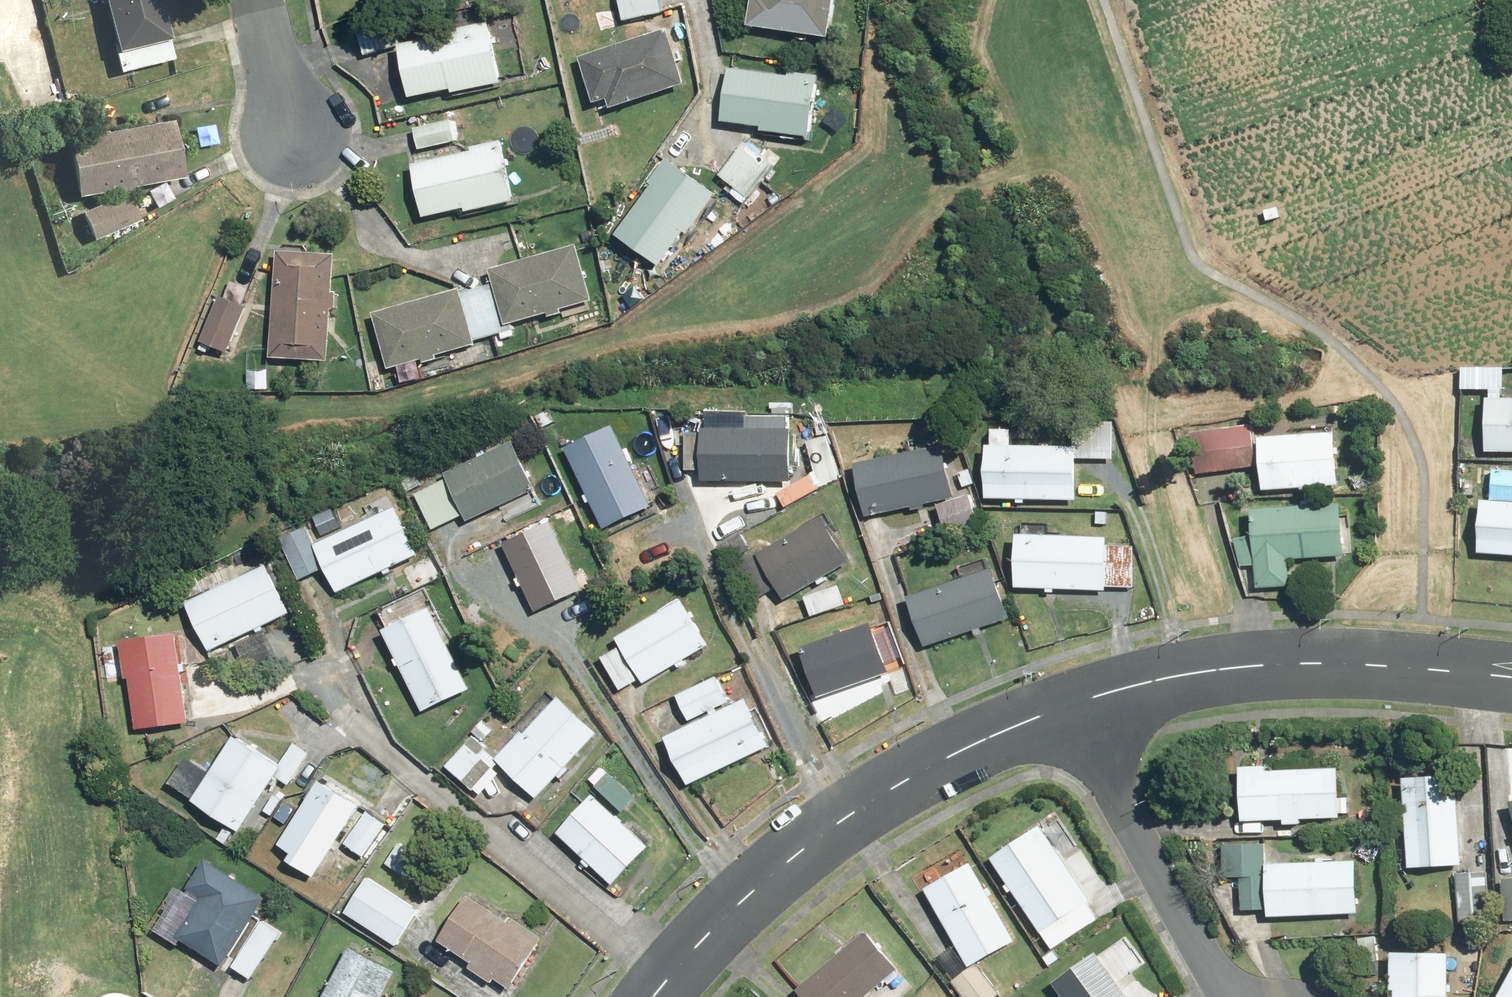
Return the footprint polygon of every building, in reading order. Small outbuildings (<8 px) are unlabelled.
[(117,76),(170,63),(154,0),(98,0),(117,76)] [(622,22),(664,14),(662,0),(618,0),(622,22)] [(748,29),(829,41),(835,0),(752,0),(748,29)] [(398,47),(409,99),(451,90),(452,94),(501,84),(489,27),(402,46),(397,22),(358,30),(364,54),(398,47)] [(685,86),(666,30),(579,61),(596,109),(608,105),(610,112),(685,86)] [(727,68),(718,124),(810,138),(819,77),(789,72),(788,77),(727,68)] [(450,120),(413,131),(420,153),(457,142),(450,120)] [(60,143),(70,199),(176,180),(167,125),(60,143)] [(743,203),(775,164),(744,138),(730,155),(734,159),(720,177),(734,188),(730,192),(743,203)] [(471,154),(412,168),(424,221),(464,211),(465,215),(514,203),(499,141),(470,148),(471,154)] [(719,196),(670,160),(615,236),(659,268),(682,236),(688,239),(719,196)] [(134,224),(122,196),(78,215),(90,243),(134,224)] [(490,270),(507,327),(593,301),(576,244),(490,270)] [(341,295),(333,295),(335,255),(277,252),(271,360),(329,363),(332,313),(340,314),(341,295)] [(372,313),(388,371),(476,347),(460,289),(372,313)] [(248,309),(221,297),(200,344),(227,356),(248,309)] [(1481,450),(1511,452),(1511,399),(1485,397),(1481,450)] [(1248,419),(1188,428),(1196,477),(1256,468),(1248,419)] [(987,446),(984,498),(1072,502),(1074,459),(1112,461),(1114,423),(1075,421),(1074,449),(987,446)] [(702,473),(701,483),(789,485),(790,430),(686,427),(685,473),(702,473)] [(612,430),(566,451),(605,531),(650,510),(612,430)] [(1336,435),(1259,440),(1263,494),(1339,489),(1336,435)] [(852,467),(865,519),(955,496),(942,444),(852,467)] [(445,477),(467,523),(533,491),(510,445),(445,477)] [(1490,503),(1482,503),(1478,555),(1511,557),(1511,473),(1492,471),(1490,503)] [(970,494),(935,506),(941,524),(976,513),(970,494)] [(919,509),(858,524),(866,555),(927,540),(919,509)] [(1343,511),(1255,509),(1254,541),(1236,540),(1235,571),(1253,572),(1252,589),(1291,590),(1292,558),(1341,559),(1343,511)] [(326,570),(336,593),(415,555),(394,510),(315,548),(305,528),(278,541),(298,583),(326,570)] [(747,606),(777,589),(783,602),(849,565),(825,520),(759,557),(744,531),(715,548),(747,606)] [(1065,525),(1019,523),(1016,587),(1106,592),(1106,587),(1134,588),(1136,548),(1106,546),(1107,540),(1064,538),(1065,525)] [(551,524),(503,547),(535,613),(583,591),(551,524)] [(311,658),(291,615),(260,548),(178,587),(209,653),(233,642),(253,685),(311,658)] [(907,599),(924,649),(1008,621),(985,553),(956,562),(962,580),(907,599)] [(838,585),(804,597),(811,619),(845,607),(838,585)] [(389,630),(383,633),(424,713),(469,690),(419,593),(380,613),(389,630)] [(621,648),(602,659),(621,692),(640,680),(642,685),(709,646),(682,600),(615,639),(621,648)] [(817,701),(853,688),(859,704),(881,697),(875,680),(889,675),(870,620),(833,633),(835,638),(799,651),(817,701)] [(190,722),(177,633),(124,641),(136,730),(190,722)] [(676,696),(690,726),(665,738),(687,786),(766,750),(744,702),(731,708),(717,677),(676,696)] [(597,733),(559,697),(525,733),(521,730),(494,758),(535,797),(597,733)] [(473,792),(495,769),(481,756),(490,747),(475,733),(445,765),(473,792)] [(274,774),(281,764),(235,735),(211,773),(199,765),(182,793),(240,829),(274,774)] [(281,764),(274,774),(289,784),(308,753),(293,744),(281,764)] [(1352,797),(1340,797),(1340,770),(1267,771),(1267,765),(1241,766),(1241,819),(1283,819),(1283,824),(1301,823),(1301,819),(1340,818),(1340,812),(1352,812),(1352,797)] [(601,767),(589,780),(620,809),(632,796),(601,767)] [(1456,770),(1404,772),(1408,867),(1459,865),(1456,770)] [(358,804),(320,780),(280,843),(293,851),(288,859),(313,875),(358,804)] [(594,794),(558,831),(613,886),(649,849),(594,794)] [(364,856),(388,823),(369,809),(345,842),(364,856)] [(1040,824),(990,858),(1041,934),(1091,900),(1040,824)] [(420,854),(401,841),(386,863),(405,876),(420,854)] [(1356,862),(1265,864),(1264,845),(1222,846),(1223,879),(1239,879),(1240,911),(1266,910),(1266,917),(1357,915),(1356,862)] [(221,965),(266,898),(205,858),(184,890),(177,885),(150,926),(180,946),(183,940),(221,965)] [(970,863),(925,890),(970,966),(1015,940),(970,863)] [(1488,872),(1457,873),(1459,919),(1489,919),(1488,872)] [(369,876),(346,912),(396,944),(418,909),(369,876)] [(1502,877),(1504,921),(1511,920),(1511,877),(1502,877)] [(493,984),(496,980),(506,987),(539,938),(470,891),(437,940),(471,963),(468,967),(493,984)] [(282,930),(264,918),(233,965),(251,977),(282,930)] [(896,971),(863,932),(797,989),(804,996),(865,996),(896,971)] [(349,948),(321,996),(381,996),(394,973),(349,948)] [(1450,954),(1391,951),(1389,990),(1396,990),(1395,996),(1448,996),(1450,954)] [(1054,983),(1064,996),(1130,996),(1097,952),(1054,983)] [(953,982),(964,996),(999,996),(976,965),(953,982)] [(1497,996),(1511,996),(1511,968),(1497,996)]
